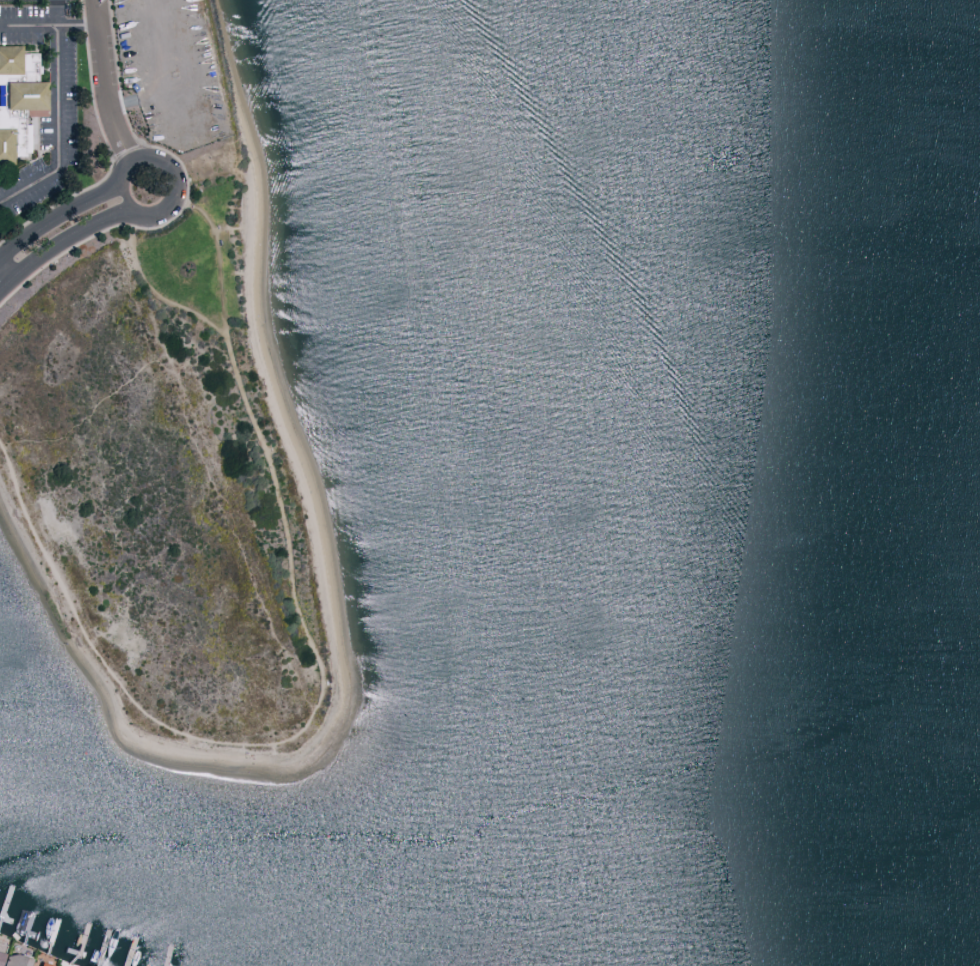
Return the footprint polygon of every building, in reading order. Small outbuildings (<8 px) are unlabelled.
[(0,45),(0,82),(37,81),(36,52),(20,52),(19,45),(0,45)] [(2,82),(2,108),(25,108),(25,114),(43,113),(43,81),(2,82)] [(11,162),(11,152),(28,152),(28,123),(23,123),(23,109),(1,109),(1,85),(0,85),(0,162),(11,162)] [(5,951),(0,965),(25,965),(27,958),(5,951)]
